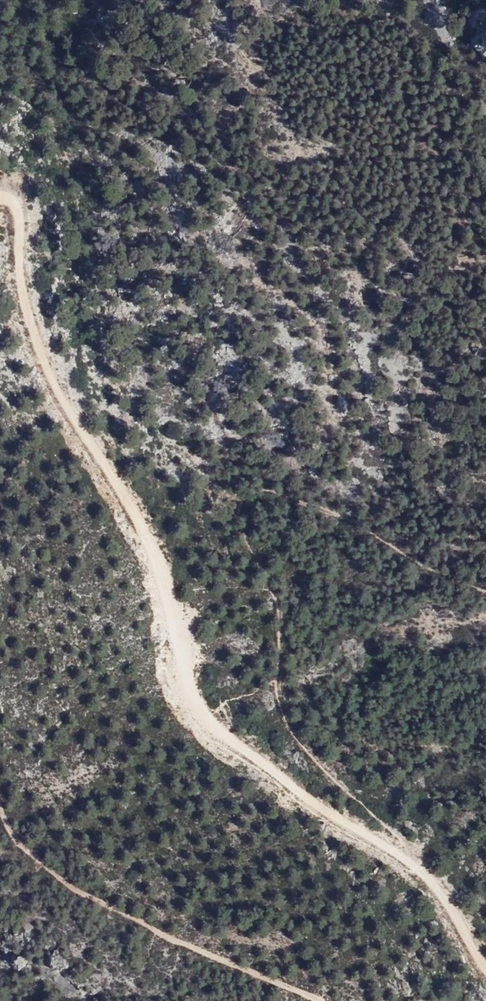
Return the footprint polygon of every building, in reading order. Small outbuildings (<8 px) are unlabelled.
[(21,964),(25,959),(18,953),(14,958),(21,964)]
